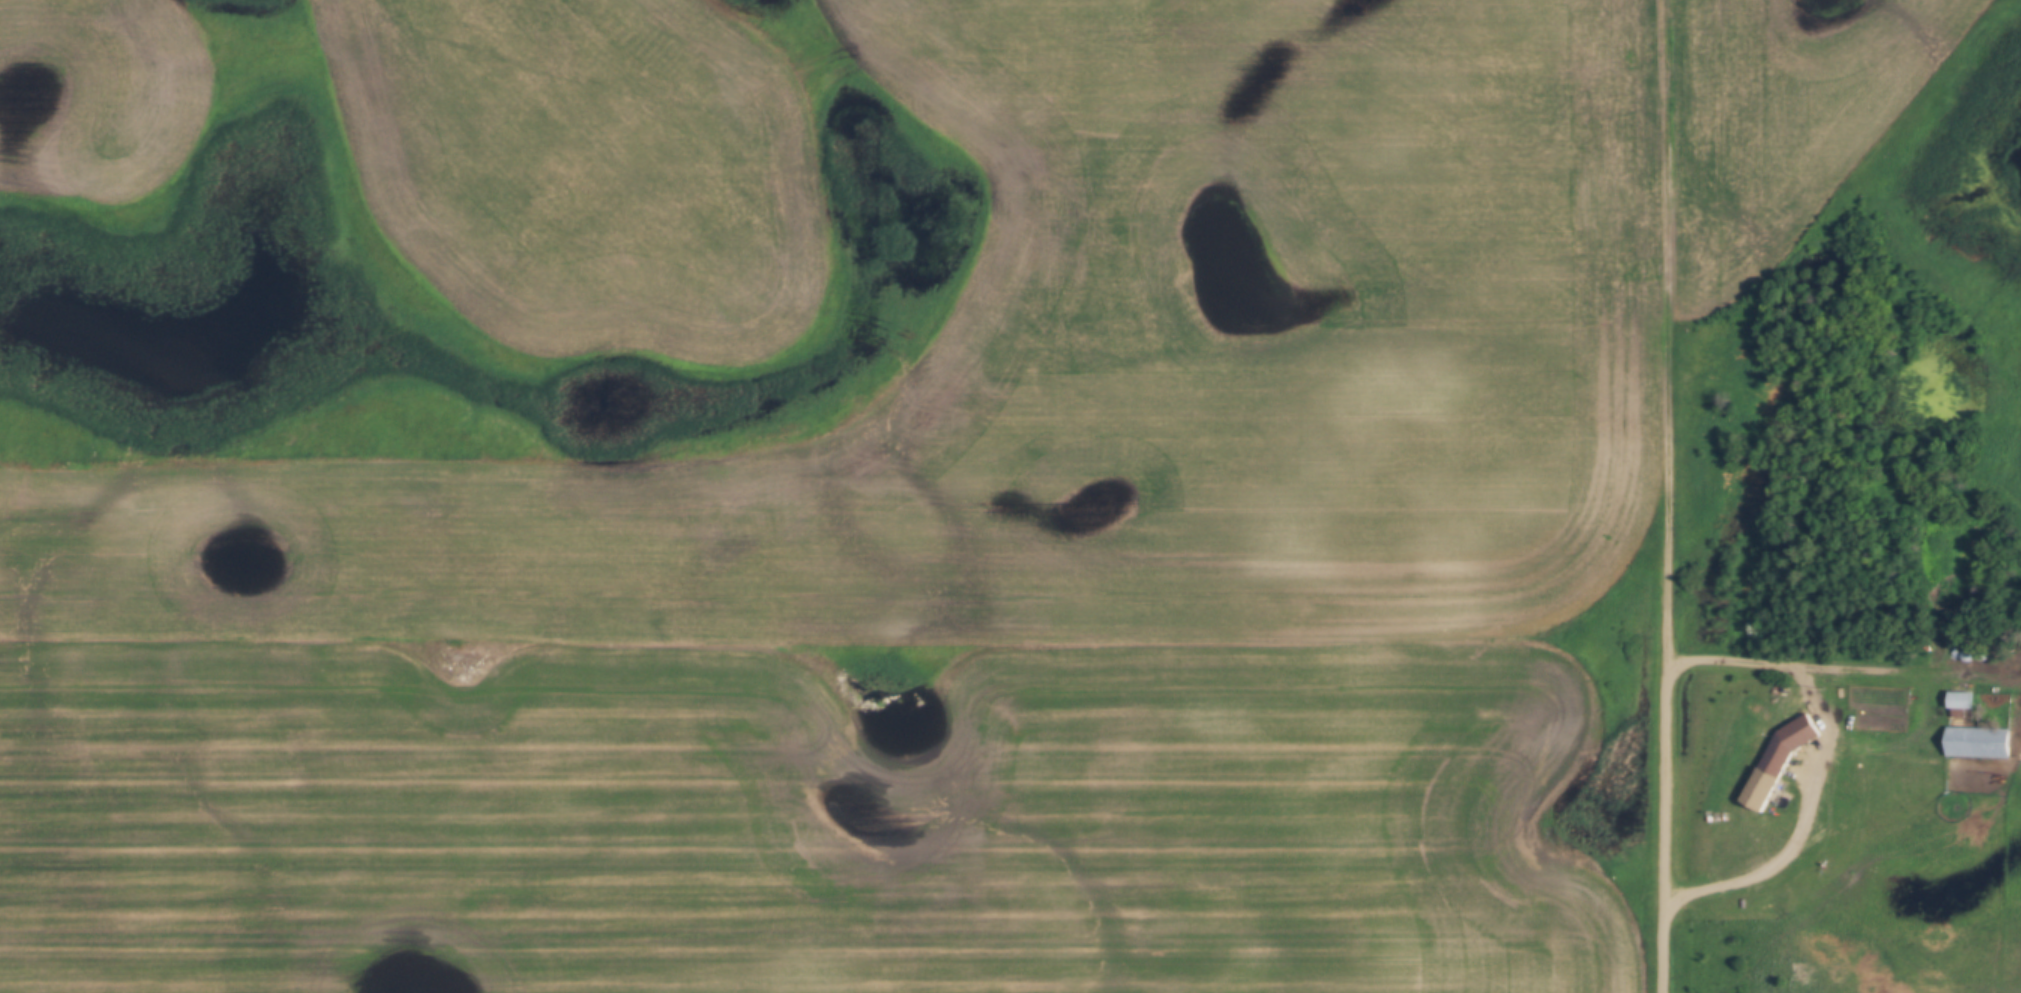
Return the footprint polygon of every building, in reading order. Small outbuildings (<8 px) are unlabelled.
[(1952,710),(1976,710),(1976,693),(1952,693),(1952,710)] [(1948,729),(1947,759),(2015,760),(2016,730),(1948,729)] [(1743,802),(1766,814),(1796,758),(1773,745),(1743,802)]
